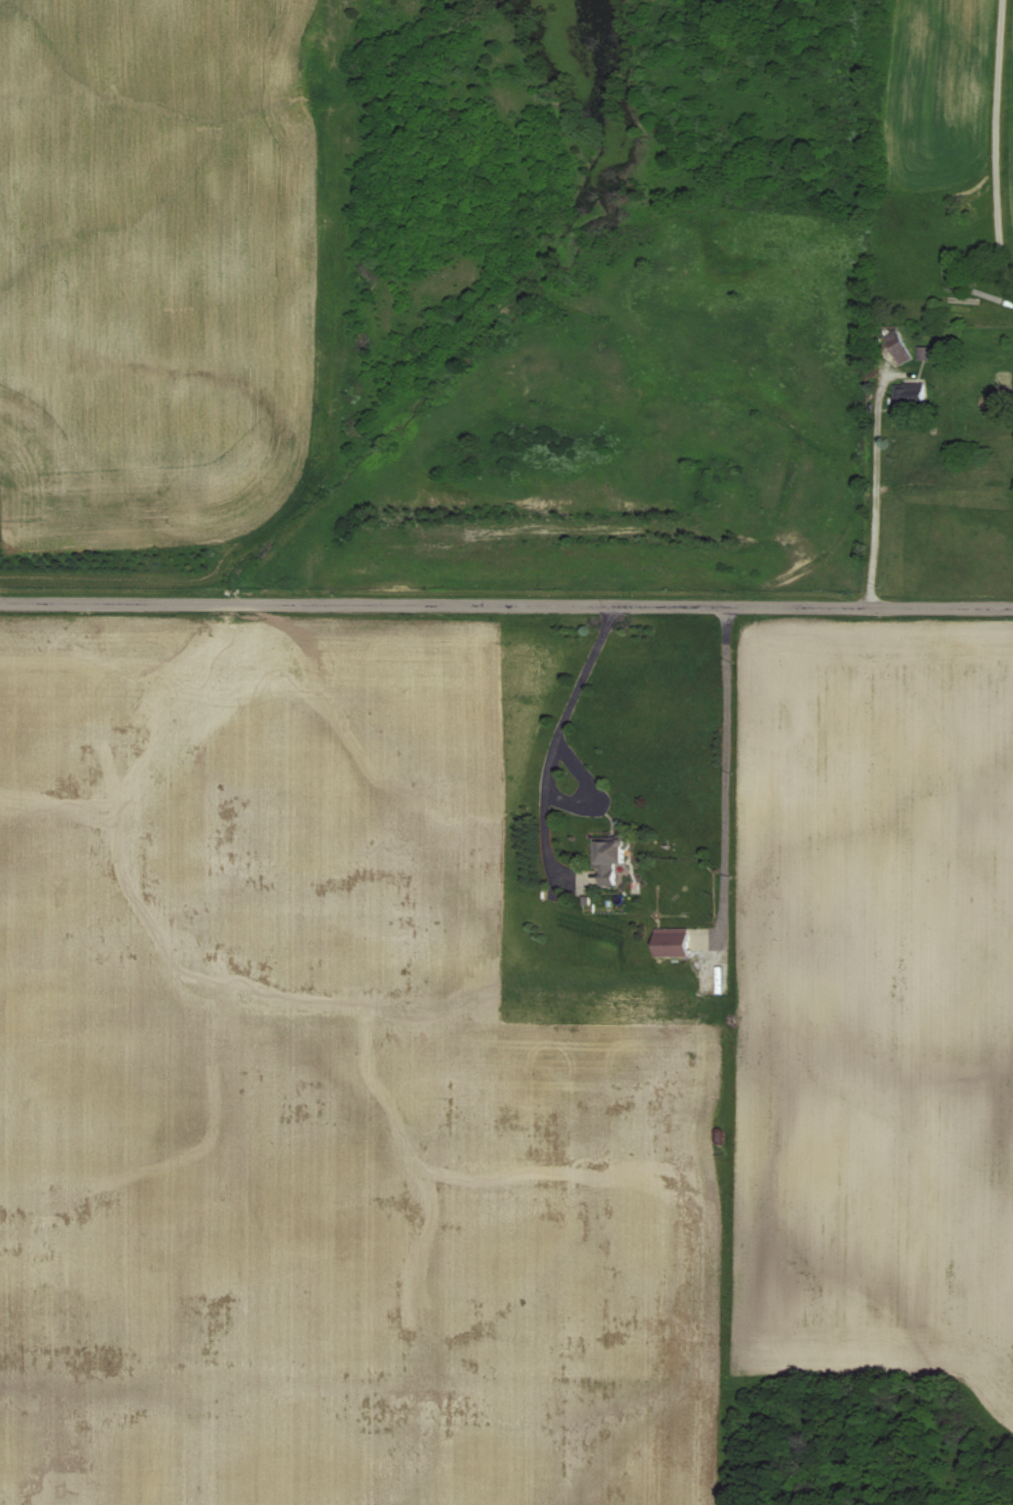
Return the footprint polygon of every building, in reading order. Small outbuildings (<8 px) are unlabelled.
[(899,366),(914,361),(906,342),(892,348),(899,366)] [(921,361),(934,361),(933,348),(920,348),(921,361)] [(926,384),(895,385),(896,405),(926,404),(926,384)] [(596,842),(597,885),(615,885),(615,864),(622,864),(622,842),(596,842)] [(687,956),(686,929),(653,929),(654,957),(687,956)]
